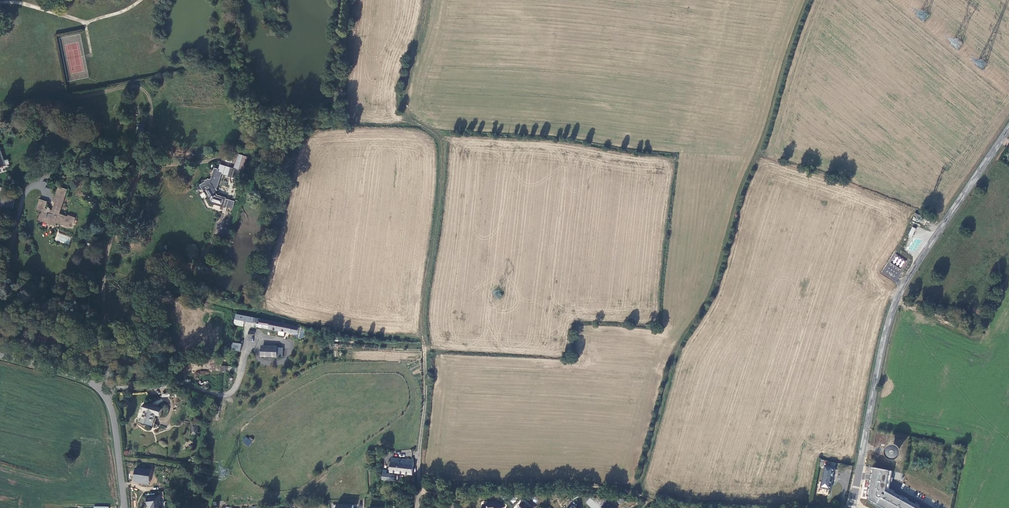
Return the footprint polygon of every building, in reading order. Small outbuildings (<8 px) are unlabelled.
[(218,168),(214,166),(210,177),(208,179),(207,178),(205,179),(205,180),(200,183),(203,188),(205,187),(209,195),(208,196),(210,201),(219,203),(219,202),(223,203),(225,196),(217,193),(215,189),(216,188),(215,186),(216,185),(220,172),(217,171),(218,168)] [(242,170),(231,166),(229,173),(240,177),(242,170)] [(72,223),(73,223),(74,217),(71,216),(70,218),(59,213),(60,209),(66,195),(62,193),(63,190),(59,188),(55,200),(57,201),(53,211),(50,209),(48,209),(45,207),(47,202),(41,199),(38,207),(44,210),(43,214),(42,213),(40,218),(56,224),(57,222),(70,226),(72,223)] [(14,201),(3,197),(0,205),(12,209),(14,201)] [(68,244),(71,238),(57,233),(55,240),(68,244)] [(882,274),(896,282),(903,270),(900,269),(905,260),(894,254),(882,274)] [(254,318),(240,315),(239,321),(253,324),(254,318)] [(296,335),(298,334),(299,328),(293,327),(293,326),(255,318),(254,324),(257,324),(256,327),(296,335)] [(232,327),(229,345),(235,346),(237,347),(240,328),(232,327)] [(229,345),(224,345),(223,373),(234,373),(235,346),(229,345)] [(282,358),(282,349),(269,348),(269,349),(261,348),(261,357),(276,358),(282,358)] [(141,421),(140,421),(139,423),(152,427),(156,416),(161,417),(163,409),(156,407),(156,408),(150,406),(151,404),(145,402),(143,411),(144,412),(141,421)] [(248,446),(253,441),(246,435),(242,441),(248,446)] [(414,460),(392,458),(390,472),(412,474),(414,460)] [(835,468),(825,466),(822,483),(832,485),(835,468)] [(871,466),(870,476),(869,490),(868,496),(867,500),(883,507),(925,507),(889,488),(890,479),(891,469),(871,466)] [(149,484),(150,469),(134,468),(132,483),(149,484)] [(382,469),(381,480),(394,481),(395,474),(386,473),(386,470),(382,469)] [(147,498),(148,507),(152,507),(161,507),(160,496),(147,498)] [(600,505),(589,498),(585,504),(592,507),(598,507),(600,505)]
